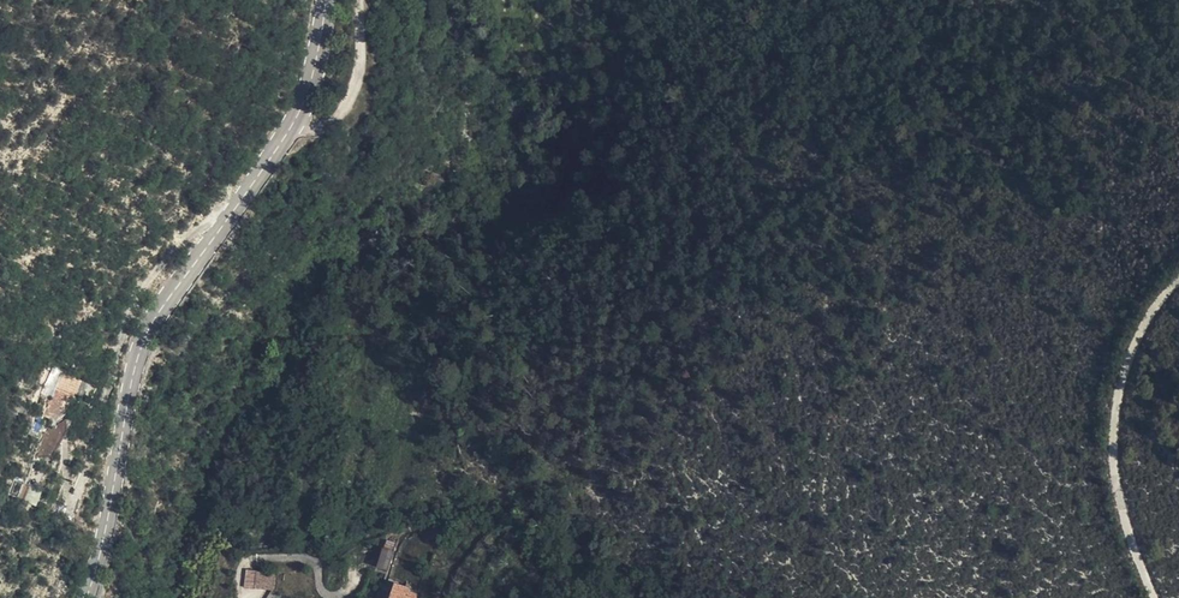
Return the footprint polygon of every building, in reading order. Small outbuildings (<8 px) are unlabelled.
[(59,414),(67,395),(59,391),(50,410),(49,410),(48,414),(52,416),(54,412),(59,414)] [(371,550),(380,553),(385,536),(375,534),(371,550)] [(386,570),(393,551),(383,547),(376,567),(386,570)] [(241,574),(269,578),(272,561),(245,555),(241,574)] [(412,579),(402,577),(403,572),(390,568),(382,597),(407,597),(412,579)]
